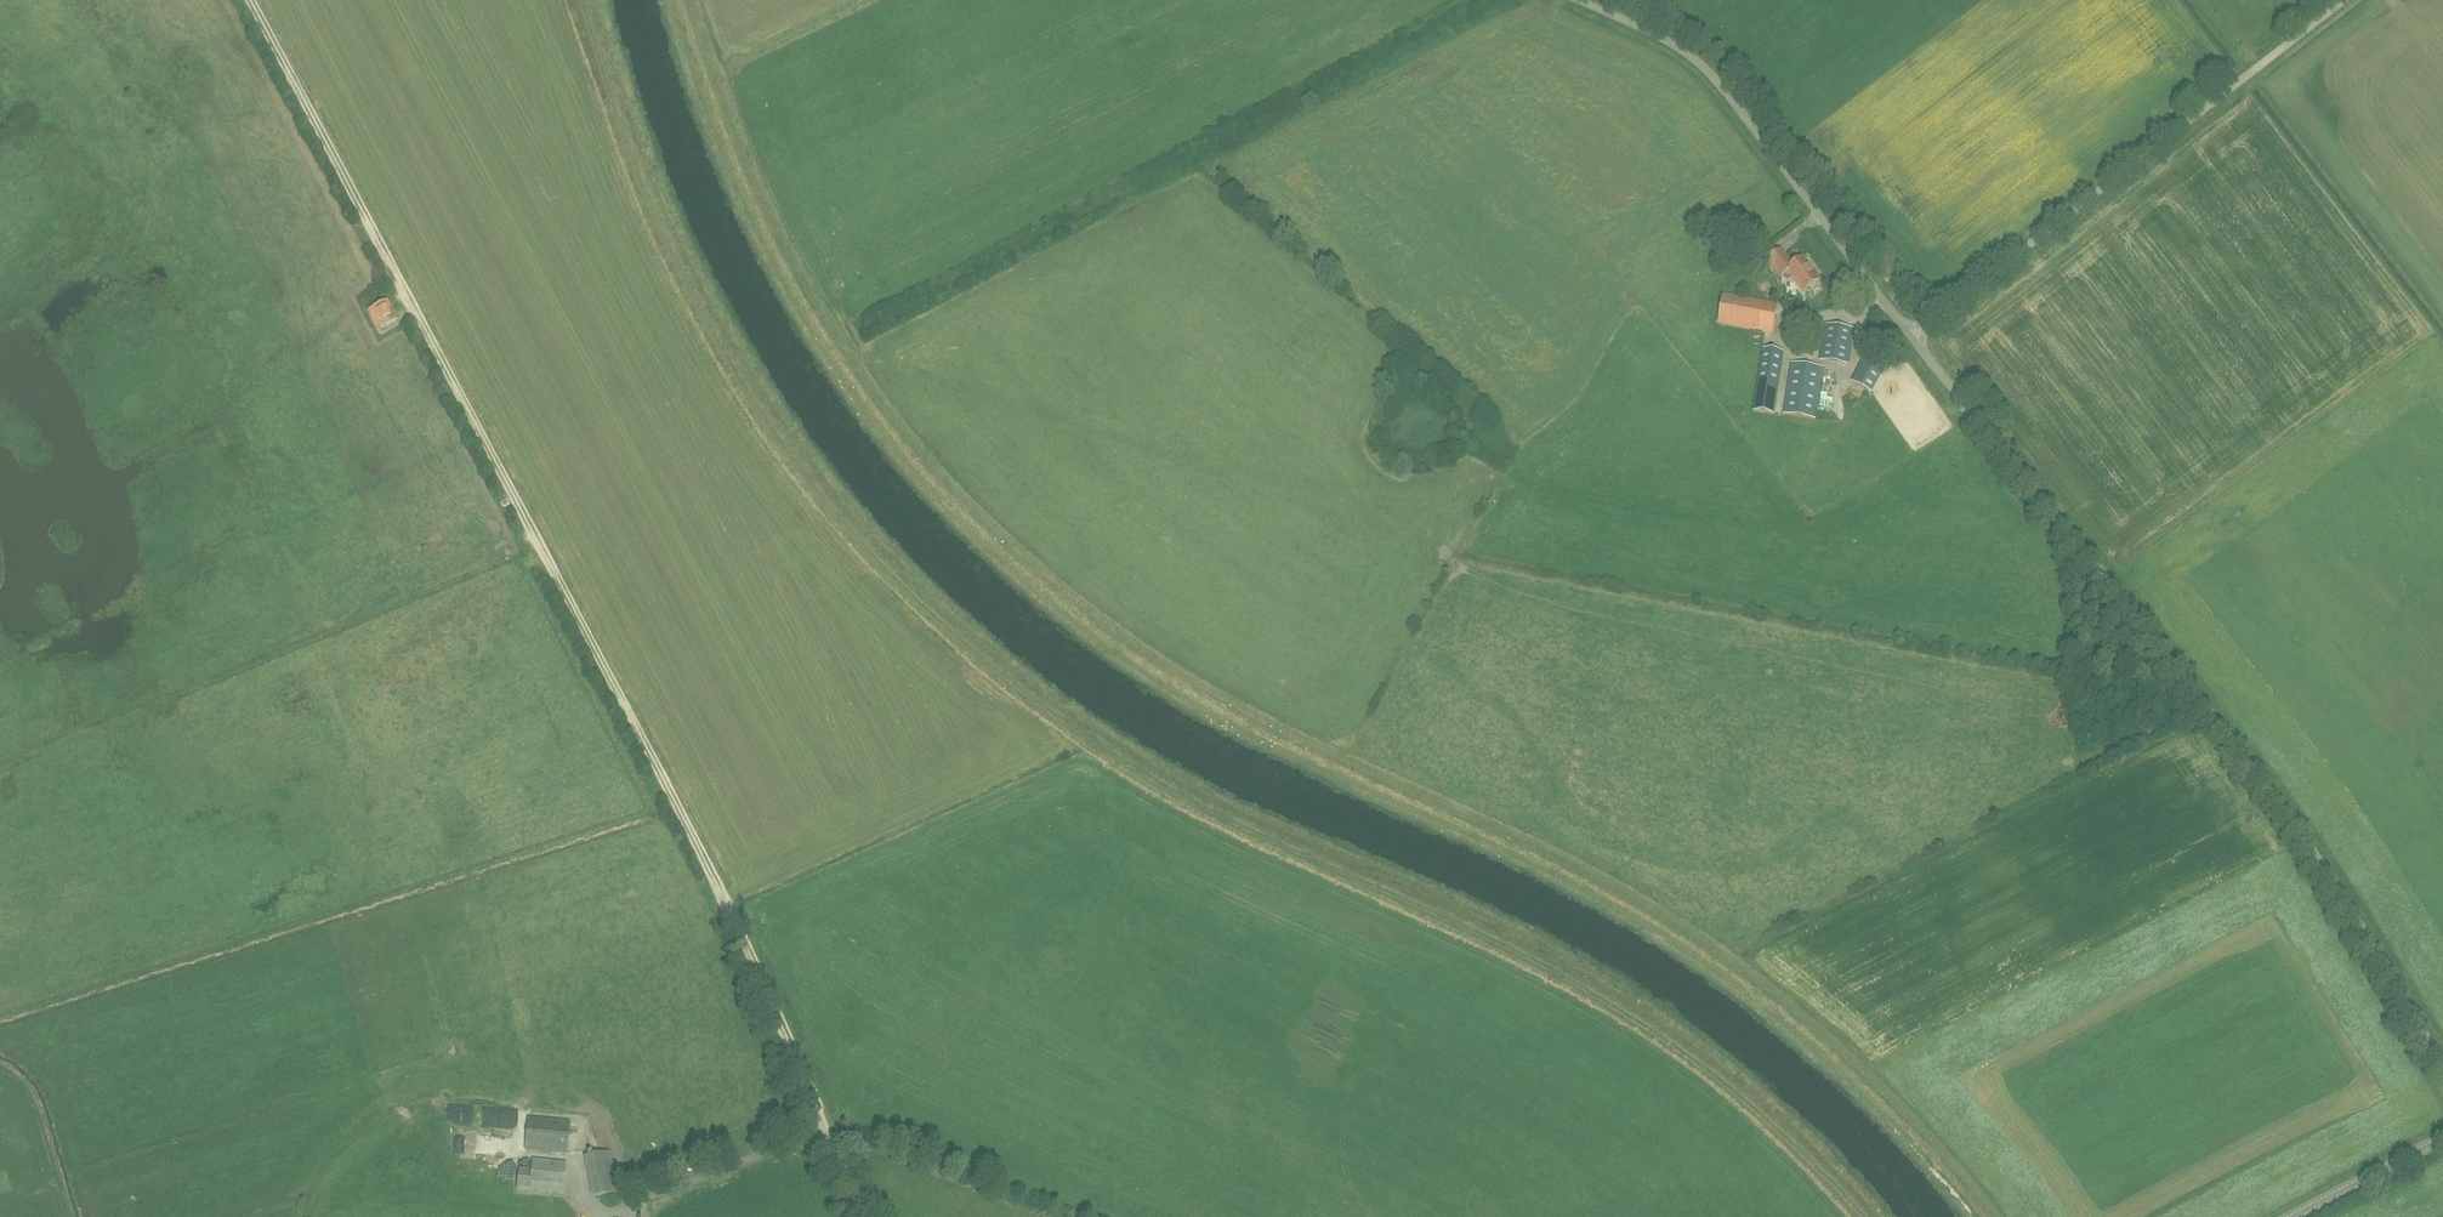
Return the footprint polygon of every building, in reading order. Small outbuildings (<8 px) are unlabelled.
[(1787,270),(1793,266),(1780,250),(1767,260),(1781,278),(1788,271),(1787,270)] [(1787,270),(1788,271),(1804,292),(1820,280),(1812,269),(1813,266),(1809,260),(1805,260),(1803,258),(1793,266),(1787,270)] [(1772,334),(1778,304),(1723,294),(1718,324),(1765,332),(1772,334)] [(375,316),(380,327),(396,319),(390,308),(375,316)] [(1853,329),(1825,325),(1820,360),(1848,364),(1853,329)] [(1784,348),(1763,344),(1753,410),(1774,413),(1784,348)] [(1852,381),(1871,391),(1886,364),(1867,354),(1852,381)] [(1815,418),(1823,368),(1791,363),(1784,413),(1815,418)] [(570,1123),(528,1119),(525,1150),(567,1154),(570,1123)] [(609,1153),(585,1158),(593,1197),(617,1192),(609,1153)] [(517,1189),(563,1193),(566,1163),(532,1160),(531,1169),(518,1169),(517,1189)]
